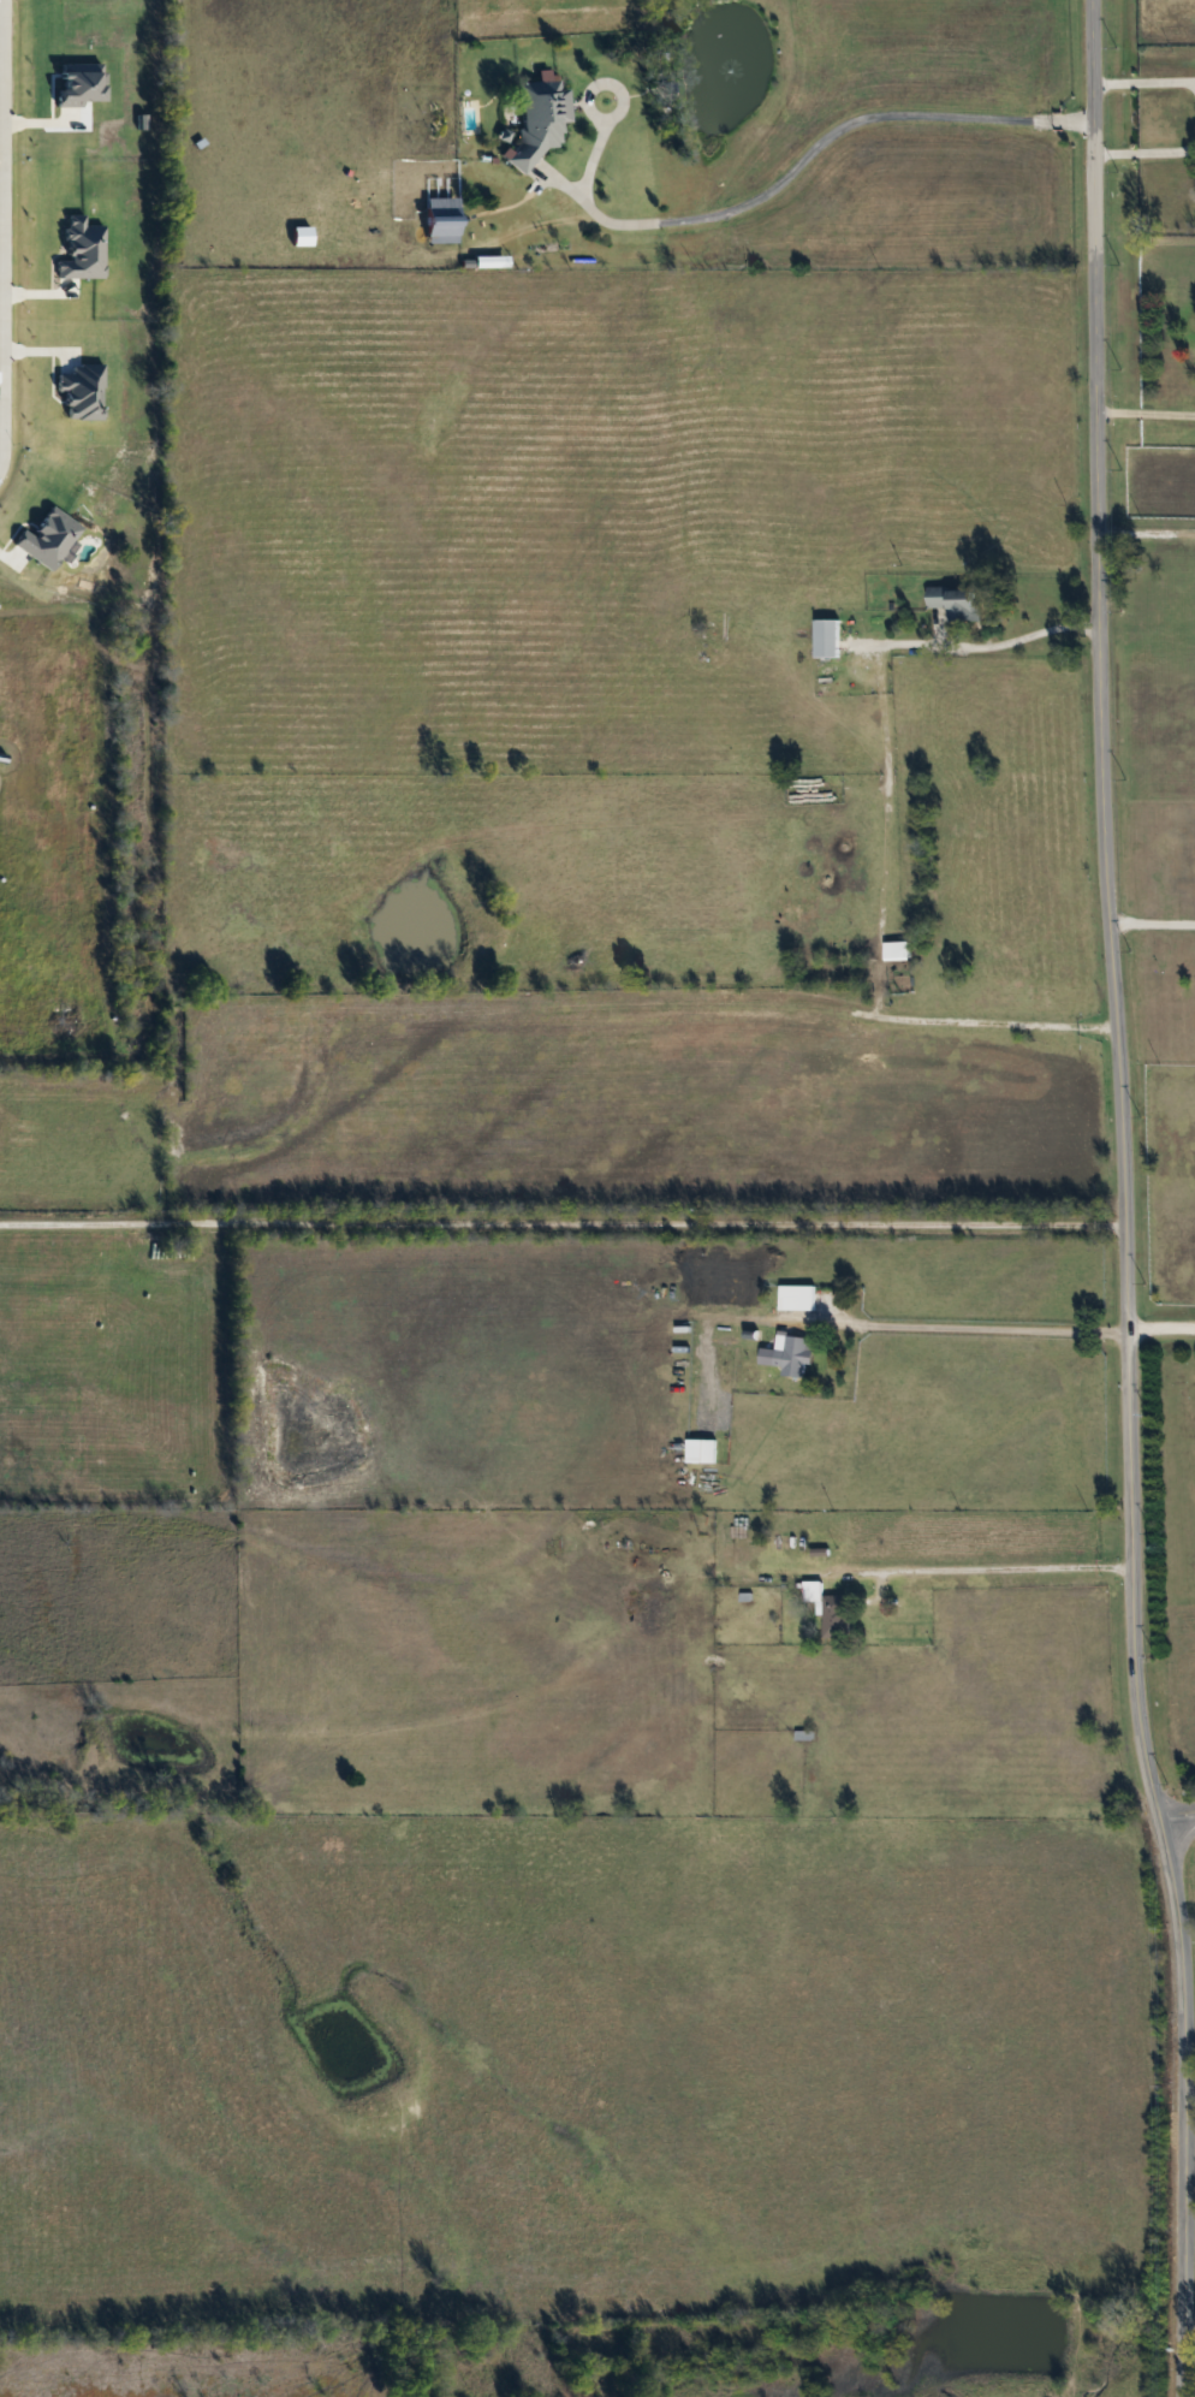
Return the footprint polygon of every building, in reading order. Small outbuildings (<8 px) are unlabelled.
[(509,82),(560,79),(564,146),(536,148),(537,170),(515,171),(509,82)] [(432,208),(448,206),(450,216),(433,219),(432,208)] [(979,622),(945,623),(945,607),(923,607),(923,588),(979,588),(979,622)] [(811,658),(811,621),(836,621),(836,658),(811,658)] [(881,961),(881,942),(906,942),(906,961),(881,961)] [(811,1284),(811,1310),(775,1310),(775,1284),(811,1284)] [(804,1377),(773,1376),(774,1335),(805,1336),(804,1377)] [(698,1462),(698,1440),(713,1440),(713,1462),(698,1462)] [(821,1601),(802,1602),(802,1582),(820,1580),(821,1596),(846,1595),(848,1637),(822,1638),(821,1601)]
